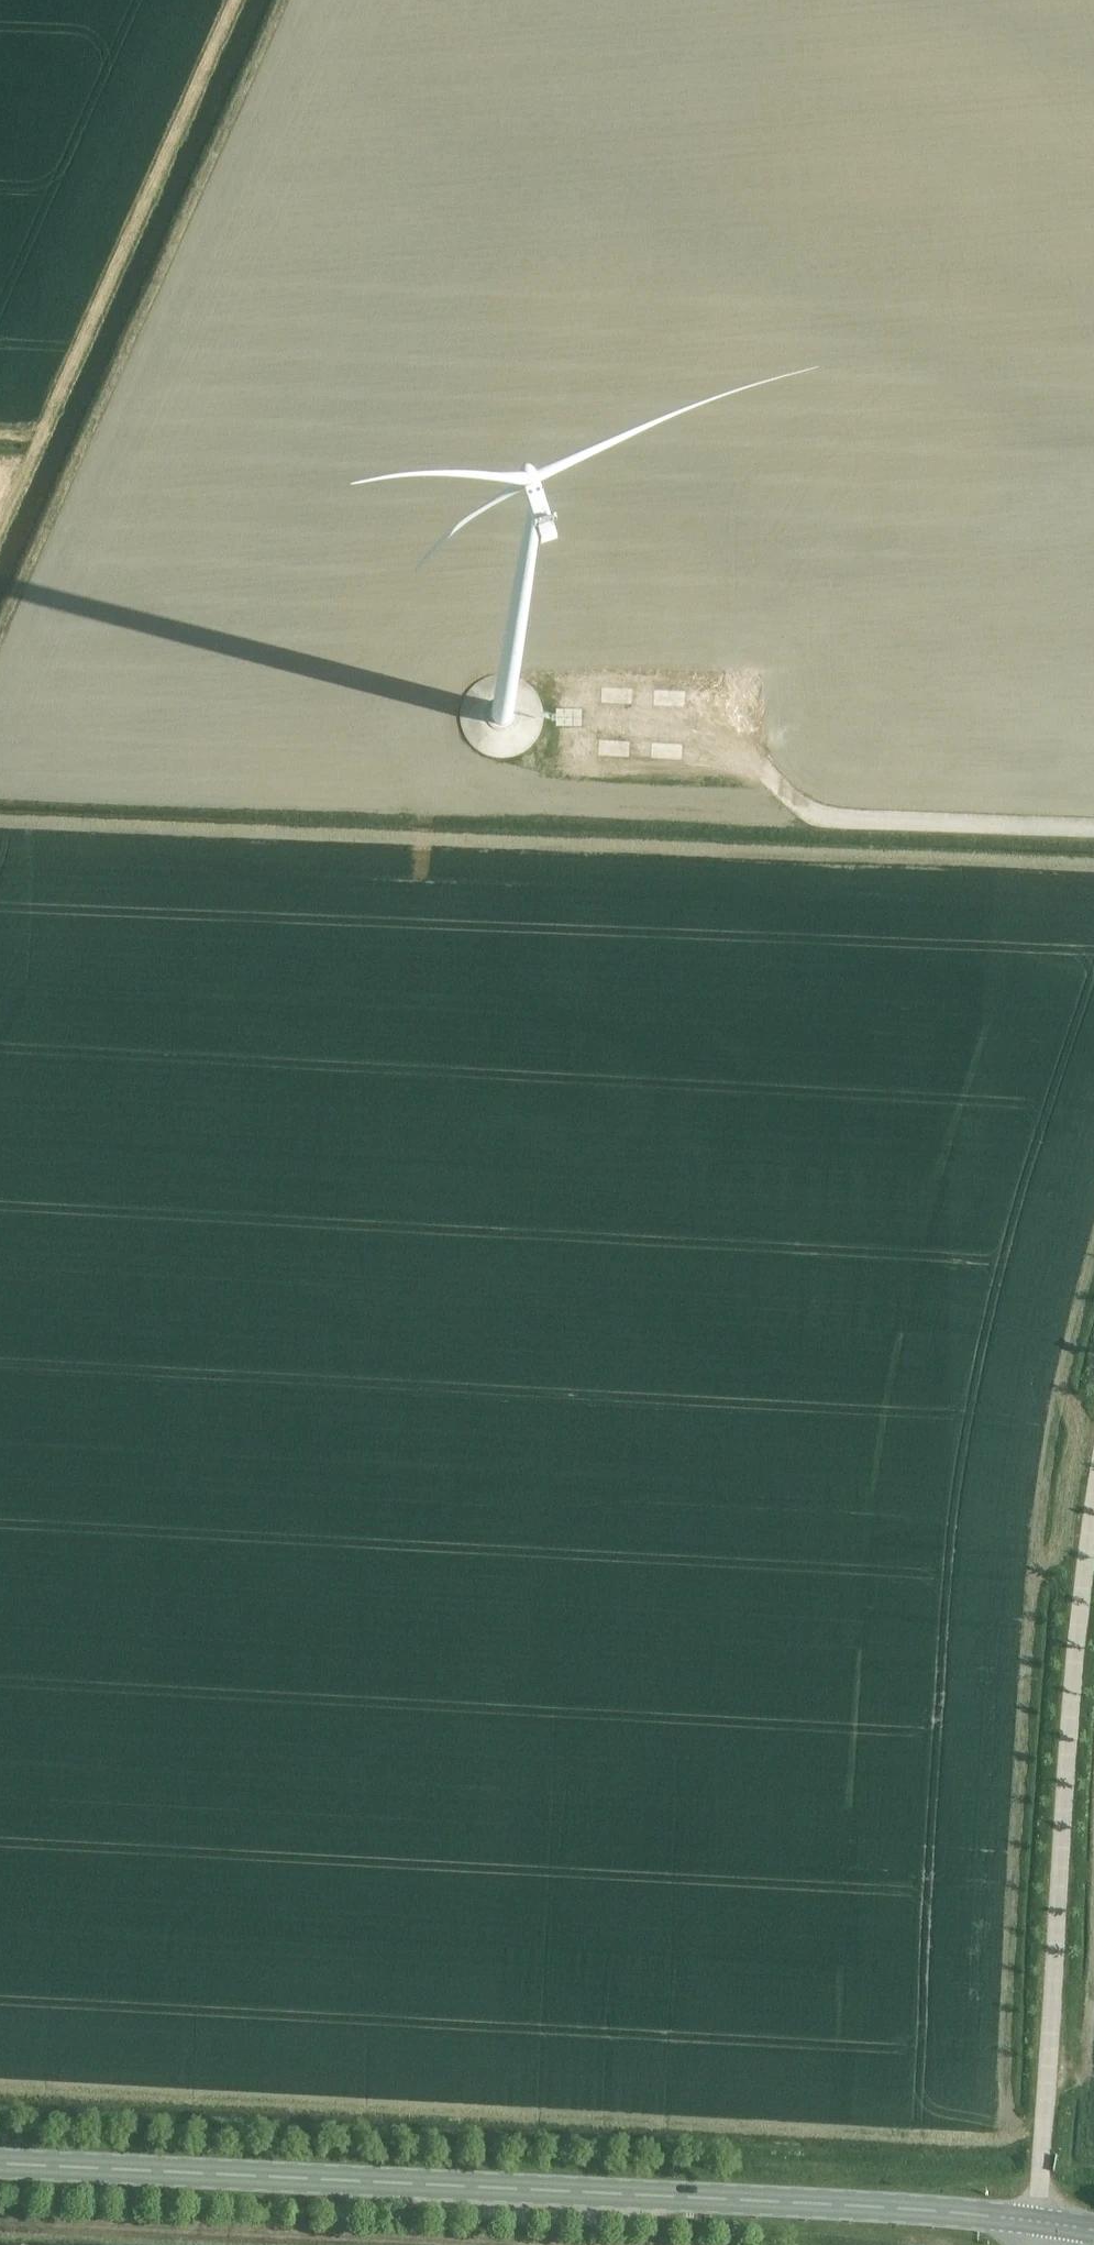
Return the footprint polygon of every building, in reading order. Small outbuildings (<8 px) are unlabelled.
[(608,700),(635,700),(635,687),(608,687),(608,700)] [(492,712),(491,716),(492,720),(494,724),(498,726),(502,727),(506,726),(510,724),(512,720),(513,716),(512,712),(510,708),(506,706),(502,705),(498,706),(494,709),(492,712)]
